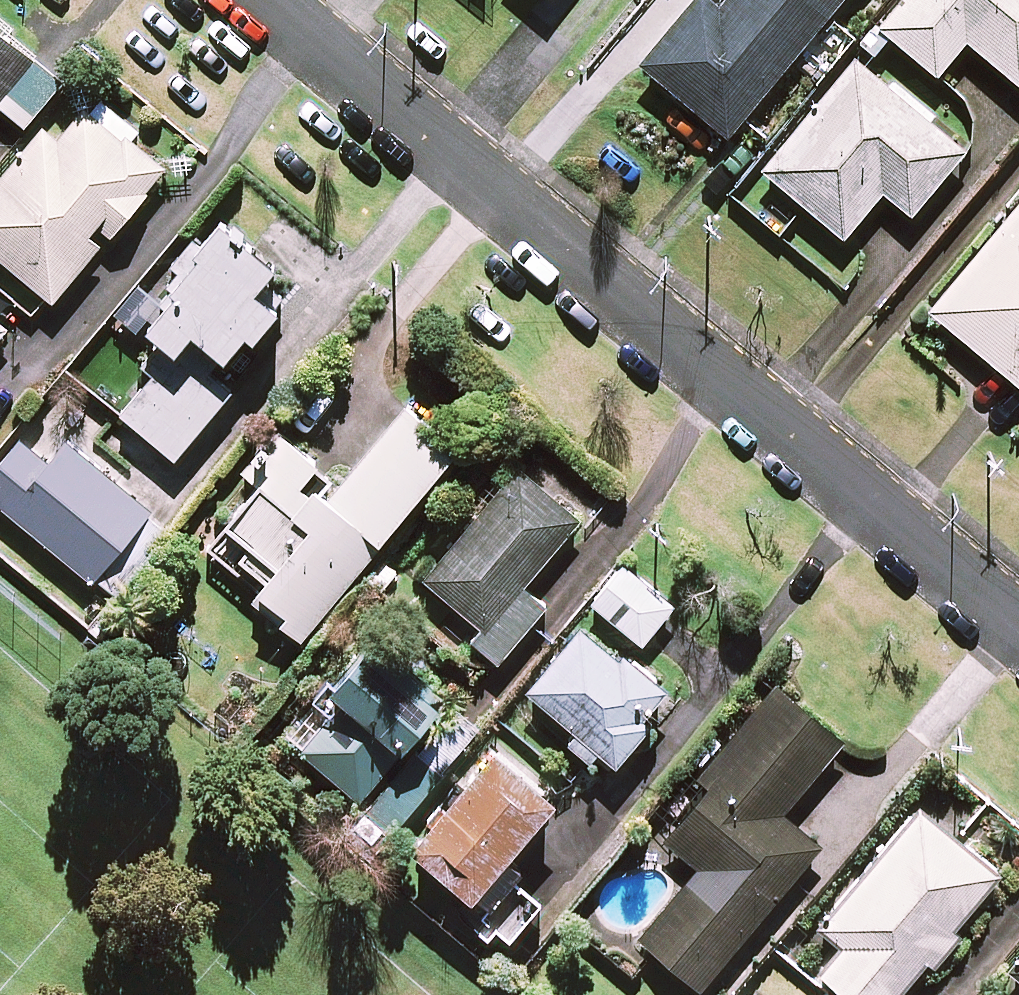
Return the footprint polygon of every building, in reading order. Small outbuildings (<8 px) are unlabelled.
[(719,9),(709,0),(697,0),(642,65),(728,136),(842,0),(727,0),(719,9)] [(880,28),(937,75),(967,40),(1018,84),(1018,0),(904,0),(880,28)] [(0,30),(0,106),(26,127),(63,82),(0,30)] [(966,151),(858,59),(763,170),(843,238),(883,191),(911,215),(966,151)] [(86,107),(57,142),(43,130),(0,182),(0,257),(54,302),(163,171),(86,107)] [(931,312),(1018,384),(1018,204),(931,312)] [(192,333),(228,358),(244,335),(254,342),(277,309),(255,294),(274,266),(219,228),(148,329),(179,351),(192,333)] [(202,355),(184,376),(156,353),(144,367),(155,377),(123,414),(175,458),(231,393),(208,373),(214,365),(202,355)] [(457,450),(405,408),(327,504),(302,483),(317,465),(278,433),(245,473),(261,486),(229,524),(254,545),(243,559),(269,581),(254,599),(302,639),(457,450)] [(22,439),(0,466),(0,505),(94,581),(152,511),(68,442),(51,463),(22,439)] [(578,523),(520,471),(424,579),(481,628),(472,639),(498,662),(546,608),(522,586),(578,523)] [(673,608),(624,566),(593,604),(642,645),(673,608)] [(671,698),(581,627),(529,694),(579,733),(570,744),(610,775),(671,698)] [(439,707),(370,646),(332,689),(346,701),(302,751),(357,799),(439,707)] [(843,741),(775,686),(683,798),(692,805),(664,839),(698,868),(640,939),(701,989),(821,845),(783,814),(843,741)] [(555,801),(494,751),(412,848),(488,911),(521,871),(507,859),(555,801)] [(919,808),(819,929),(840,946),(818,972),(846,994),(899,994),(928,960),(935,967),(961,936),(954,930),(1000,875),(919,808)] [(1011,973),(1018,980),(1018,964),(1011,973)]
